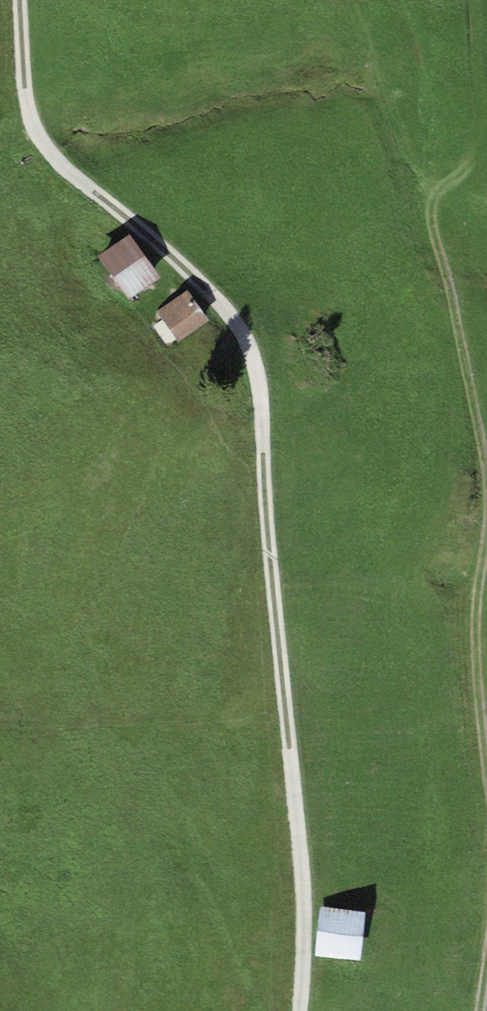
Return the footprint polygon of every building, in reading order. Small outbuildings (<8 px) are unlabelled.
[(160,277),(130,234),(98,256),(128,300),(160,277)] [(179,341),(209,321),(188,290),(157,310),(179,341)] [(361,960),(366,913),(321,908),(316,955),(361,960)]
